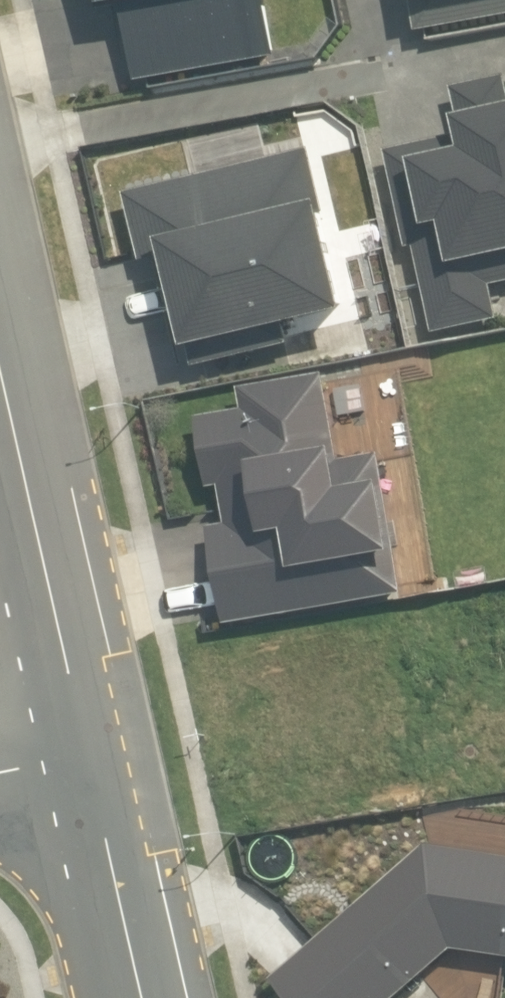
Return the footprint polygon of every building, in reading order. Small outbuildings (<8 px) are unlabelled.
[(277,60),(266,0),(104,0),(106,14),(124,10),(138,85),(150,83),(277,60)] [(418,35),(427,34),(504,19),(504,0),(412,0),(418,35)] [(408,251),(415,250),(434,337),(499,323),(492,289),(504,286),(504,79),(454,90),(461,122),(458,122),(462,140),(387,156),(408,251)] [(288,331),(350,317),(324,208),(310,153),(126,197),(141,259),(142,265),(166,260),(188,355),(190,355),(194,371),(292,348),(288,331)] [(227,628),(405,597),(398,559),(386,489),(381,457),(340,464),(338,454),(325,378),(241,392),(245,413),(197,421),(209,492),(221,490),(225,514),(228,528),(210,531),(227,628)] [(430,847),(271,984),(284,997),(399,997),(453,951),(504,960),(504,860),(430,847)]
